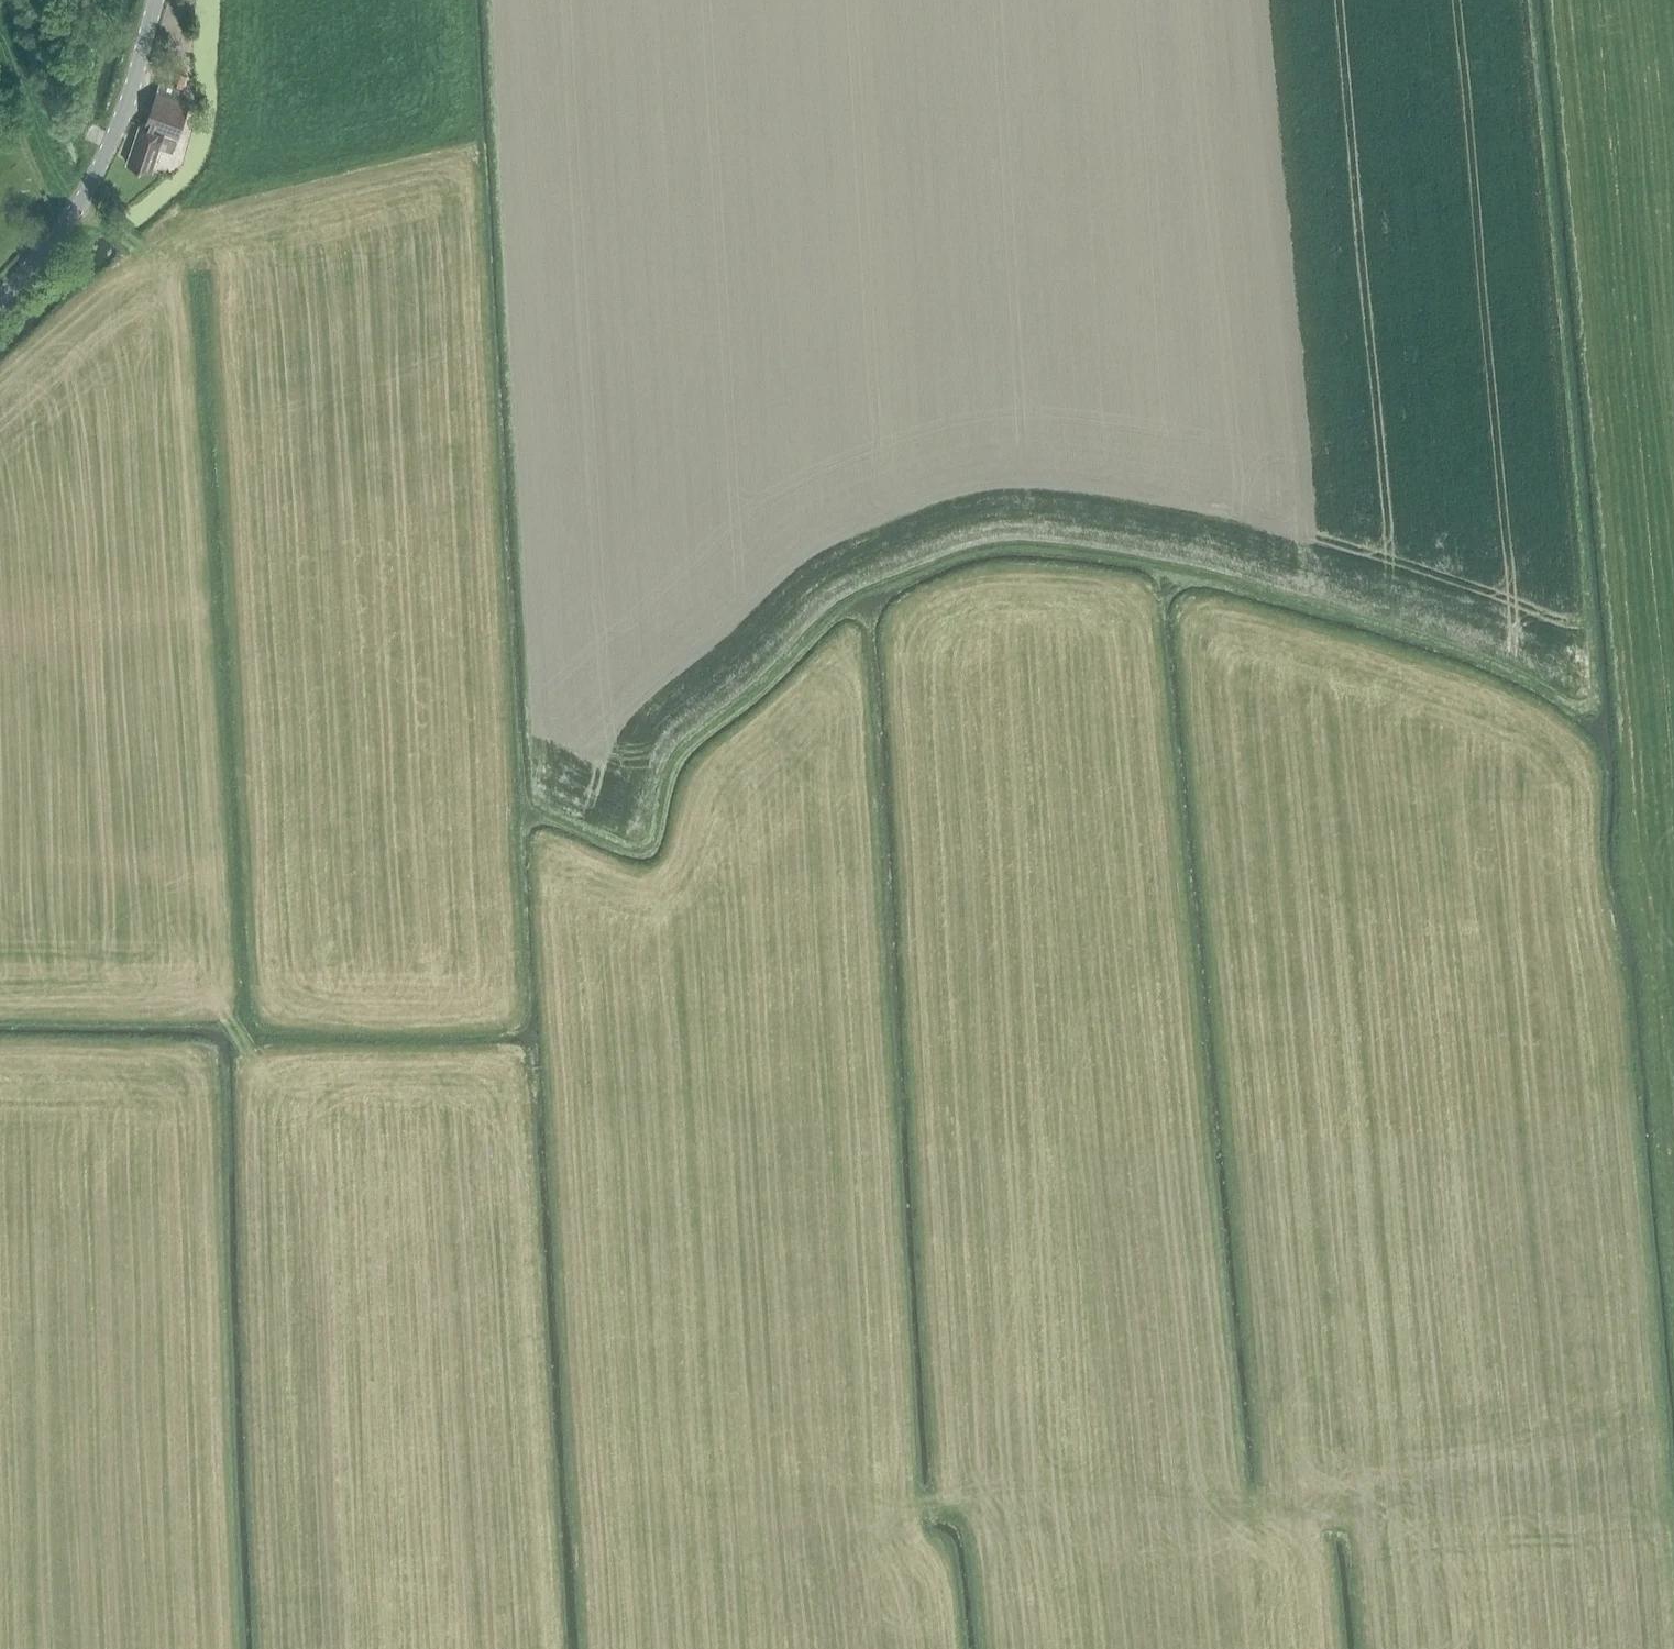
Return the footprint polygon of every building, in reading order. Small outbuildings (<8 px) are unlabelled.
[(173,150),(189,103),(157,92),(145,127),(140,126),(127,163),(151,171),(160,146),(173,150)]
